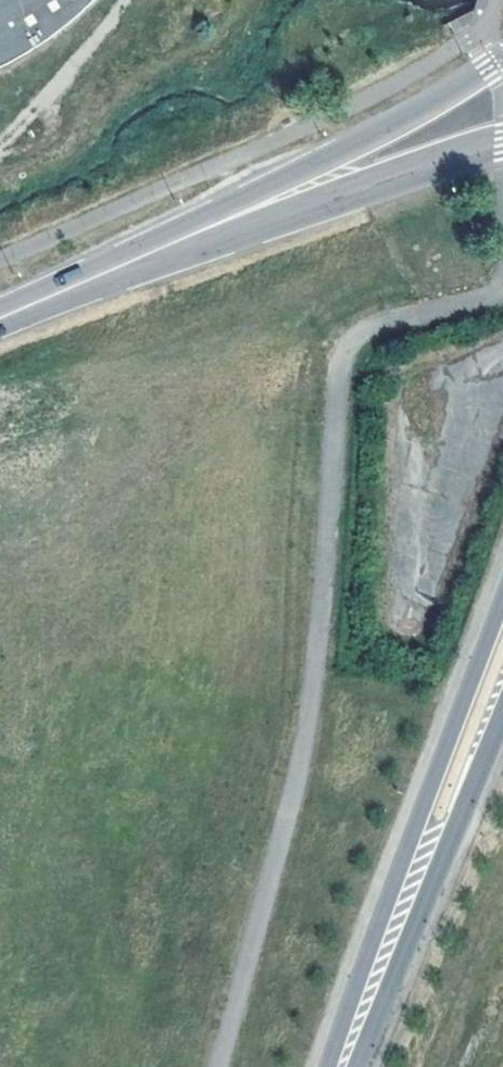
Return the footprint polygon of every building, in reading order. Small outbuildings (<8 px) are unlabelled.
[(8,66),(30,53),(50,40),(70,24),(88,8),(95,0),(0,0),(0,69),(8,66)]
